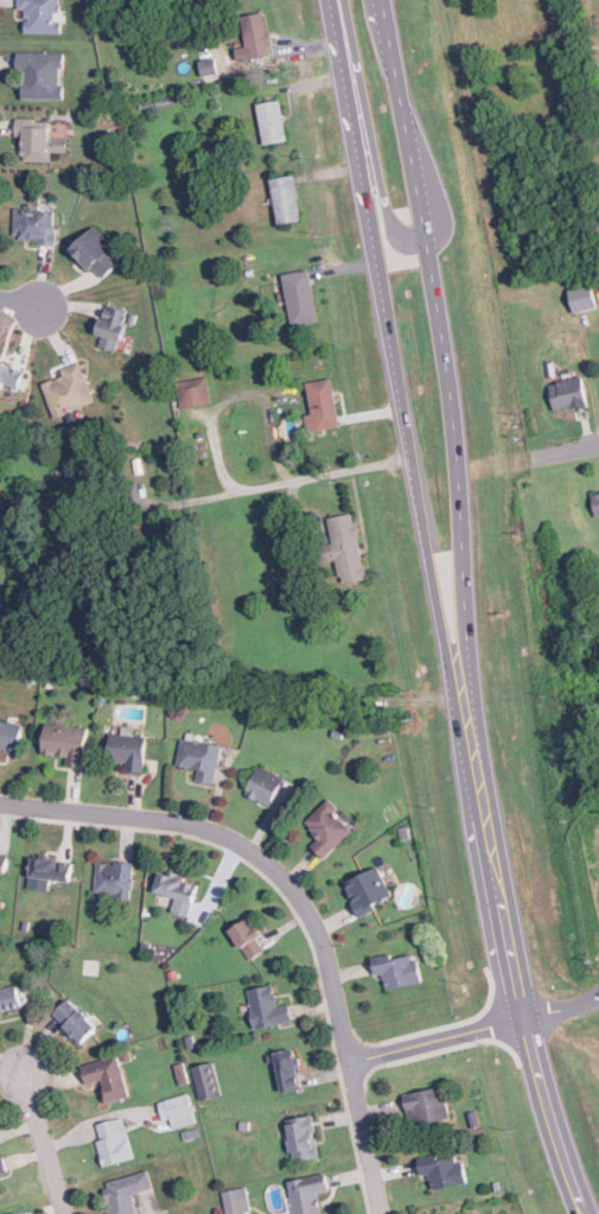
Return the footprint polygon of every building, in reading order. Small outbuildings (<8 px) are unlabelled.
[(18,9),(25,9),(25,33),(60,32),(60,0),(17,0),(18,9)] [(235,59),(270,57),(267,12),(242,14),(244,46),(234,47),(235,59)] [(60,98),(62,68),(64,68),(64,52),(17,52),(15,70),(23,70),(23,98),(60,98)] [(198,61),(202,76),(218,72),(215,57),(198,61)] [(287,140),(280,98),(256,103),(263,145),(287,140)] [(49,120),(19,119),(19,161),(50,161),(51,152),(66,152),(66,136),(49,136),(49,120)] [(276,223),(301,220),(294,174),(269,178),(276,223)] [(55,244),(56,211),(14,209),(13,237),(39,239),(39,243),(55,244)] [(120,262),(110,252),(115,247),(94,224),(70,248),(101,280),(120,262)] [(317,322),(310,269),(282,273),(289,325),(317,322)] [(573,311),(595,307),(592,284),(568,288),(573,311)] [(117,351),(128,310),(107,305),(103,319),(100,318),(95,335),(101,336),(98,345),(117,351)] [(19,388),(24,367),(0,361),(0,386),(2,387),(4,384),(19,388)] [(42,382),(53,420),(81,412),(79,406),(93,402),(81,362),(60,368),(63,376),(42,382)] [(548,382),(553,411),(587,405),(582,376),(548,382)] [(210,403),(208,377),(176,381),(178,407),(210,403)] [(339,427),(332,377),(306,382),(311,414),(305,414),(307,432),(339,427)] [(595,516),(598,516),(598,492),(591,494),(595,516)] [(327,517),(332,544),(323,545),(325,561),(336,559),(340,584),(365,579),(355,513),(327,517)] [(23,724),(0,721),(0,749),(19,751),(23,724)] [(43,755),(66,756),(66,765),(84,767),(87,725),(44,724),(43,755)] [(144,771),(146,736),(133,736),(133,726),(123,726),(123,735),(109,733),(108,762),(127,762),(126,771),(144,771)] [(214,783),(221,745),(180,738),(176,764),(198,769),(196,780),(214,783)] [(244,795),(269,807),(283,777),(257,765),(244,795)] [(318,834),(310,843),(325,858),(352,830),(333,812),(337,807),(327,797),(305,822),(318,834)] [(0,853),(0,873),(6,873),(8,854),(0,853)] [(28,889),(49,890),(50,879),(70,881),(71,860),(31,858),(28,889)] [(133,863),(96,862),(94,894),(132,896),(133,863)] [(359,917),(377,909),(375,904),(391,896),(377,866),(343,883),(359,917)] [(199,883),(172,875),(172,876),(159,872),(154,891),(176,897),(171,911),(189,916),(199,883)] [(249,960),(265,951),(257,937),(260,936),(248,917),(229,929),(249,960)] [(413,954),(391,959),(390,953),(371,958),(375,975),(382,974),(385,990),(420,983),(413,954)] [(24,1009),(18,983),(0,986),(0,1013),(24,1009)] [(254,1029),(292,1021),(288,1003),(278,1005),(273,984),(246,990),(254,1029)] [(62,1027),(78,1045),(97,1028),(69,997),(53,1012),(65,1025),(62,1027)] [(275,1051),(280,1092),(300,1089),(295,1049),(275,1051)] [(87,1085),(101,1080),(108,1102),(129,1095),(116,1055),(81,1067),(87,1085)] [(190,1068),(200,1100),(221,1094),(211,1061),(190,1068)] [(450,1118),(444,1086),(402,1094),(409,1126),(450,1118)] [(197,1121),(187,1093),(157,1102),(163,1121),(170,1119),(173,1129),(197,1121)] [(291,1161),(318,1157),(312,1114),(286,1118),(291,1161)] [(134,1157),(122,1117),(96,1124),(101,1139),(96,1140),(103,1167),(134,1157)] [(465,1182),(459,1155),(439,1159),(438,1153),(416,1158),(421,1175),(428,1174),(432,1190),(465,1182)] [(8,1173),(3,1155),(0,1156),(0,1175),(8,1173)] [(111,1213),(137,1213),(132,1194),(153,1189),(148,1170),(103,1182),(111,1213)] [(317,1194),(329,1191),(325,1172),(287,1181),(294,1213),(321,1213),(317,1194)] [(250,1210),(246,1186),(221,1191),(226,1213),(232,1213),(250,1210)]
